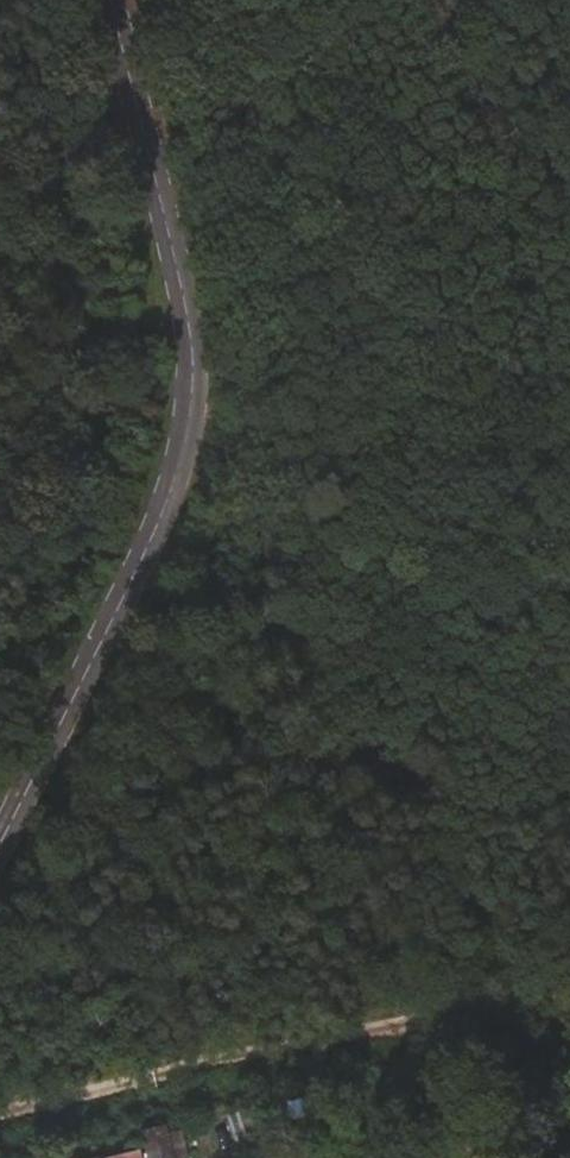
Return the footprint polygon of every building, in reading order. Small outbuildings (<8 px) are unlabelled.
[(165,1119),(138,1124),(144,1157),(171,1157),(165,1119)] [(135,1142),(75,1157),(139,1157),(135,1142)]
